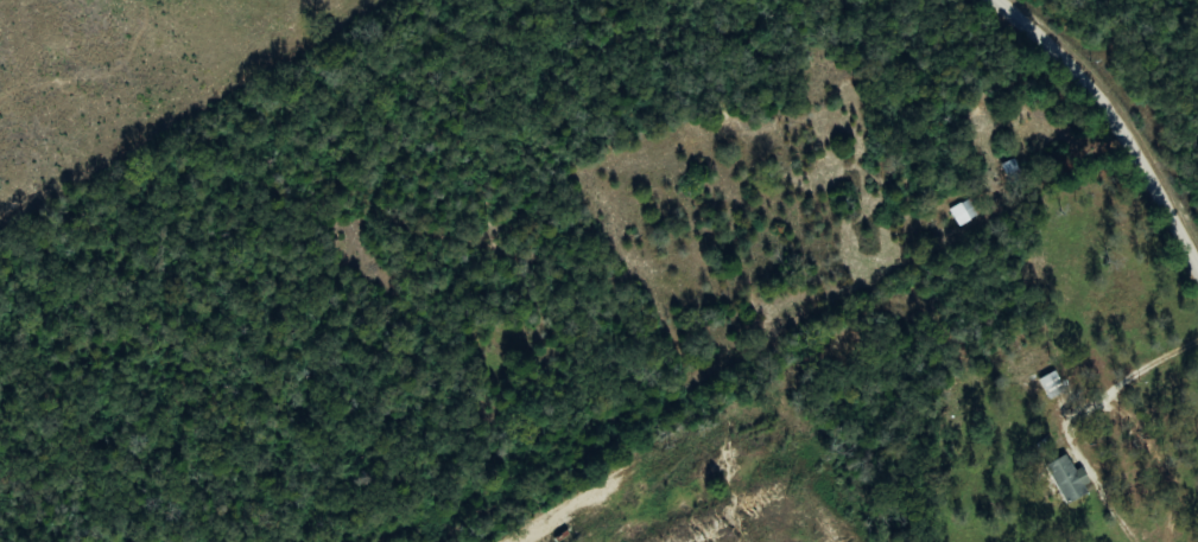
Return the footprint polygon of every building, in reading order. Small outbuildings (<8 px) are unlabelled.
[(956,228),(980,214),(970,197),(946,211),(956,228)] [(1087,494),(1077,469),(1072,471),(1066,455),(1044,464),(1060,504),(1087,494)]
